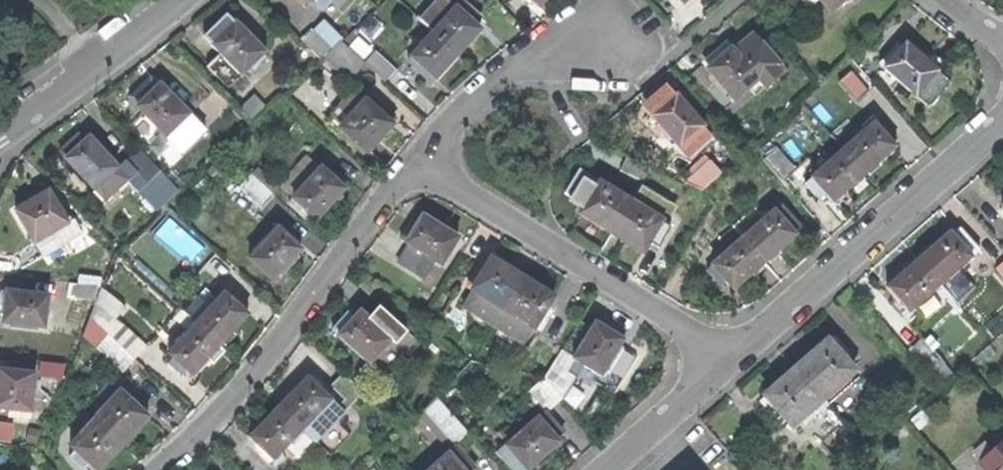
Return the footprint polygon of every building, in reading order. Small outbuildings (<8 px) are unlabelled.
[(807,9),(819,0),(800,0),(807,9)] [(844,0),(819,0),(830,12),(844,0)] [(457,8),(435,33),(458,54),(473,38),(480,30),(457,8)] [(229,86),(265,52),(235,22),(232,22),(225,15),(213,27),(205,36),(211,42),(211,44),(220,52),(207,65),(229,86)] [(342,41),(322,21),(301,40),(321,60),(325,56),(342,41)] [(435,33),(408,61),(423,76),(427,71),(436,79),(444,70),(458,54),(435,33)] [(784,71),(753,35),(734,51),(728,43),(712,57),(717,62),(712,66),(707,70),(716,80),(705,90),(723,111),(759,80),(765,87),(784,71)] [(349,79),(366,63),(342,41),(325,56),(349,79)] [(880,63),(929,108),(952,82),(937,70),(946,61),(933,50),(924,59),(915,51),(906,43),(897,53),(893,49),(880,63)] [(375,53),(366,63),(386,82),(395,72),(375,53)] [(857,103),(868,93),(850,72),(839,83),(857,103)] [(176,147),(199,124),(159,84),(150,92),(142,86),(137,90),(129,98),(137,105),(135,107),(176,147)] [(679,149),(703,127),(677,96),(675,98),(671,93),(661,101),(666,106),(659,112),(652,118),(679,149)] [(333,115),(342,124),(361,102),(352,94),(333,115)] [(339,127),(367,150),(384,132),(391,124),(383,117),(387,111),(372,98),(367,103),(363,100),(361,102),(342,124),(339,127)] [(875,123),(844,150),(865,174),(882,158),(896,146),(889,137),(893,133),(885,123),(879,127),(875,123)] [(104,199),(125,179),(117,170),(117,168),(88,138),(78,146),(71,139),(63,146),(57,152),(64,158),(64,160),(93,190),(94,190),(104,199)] [(784,183),(798,171),(778,148),(763,160),(784,183)] [(813,178),(809,182),(818,193),(822,188),(834,200),(842,193),(851,185),(858,193),(869,183),(863,175),(865,174),(844,150),(813,176),(813,178)] [(306,154),(278,185),(317,219),(334,199),(344,188),(306,154)] [(651,168),(628,157),(621,172),(642,183),(651,168)] [(722,172),(712,159),(684,183),(701,190),(722,172)] [(178,191),(162,173),(145,188),(162,207),(178,191)] [(260,207),(272,194),(250,174),(238,187),(260,207)] [(595,223),(611,233),(631,201),(601,182),(580,215),(595,223)] [(81,235),(73,221),(70,222),(54,197),(50,198),(46,193),(26,204),(14,211),(40,254),(45,257),(81,235)] [(651,202),(639,194),(634,203),(631,201),(611,233),(632,246),(642,252),(648,242),(656,247),(668,227),(661,223),(662,220),(647,210),(651,202)] [(794,234),(800,228),(781,207),(776,211),(774,210),(765,218),(754,206),(733,225),(735,227),(765,262),(786,243),(795,235),(794,234)] [(405,242),(442,265),(458,238),(423,215),(411,232),(405,242)] [(158,236),(190,262),(203,246),(171,220),(158,236)] [(745,280),(765,262),(735,227),(721,238),(730,249),(707,269),(717,281),(722,276),(734,290),(745,280)] [(247,259),(272,281),(287,264),(300,249),(275,229),(247,259)] [(967,263),(980,252),(967,238),(960,245),(950,234),(940,243),(919,260),(952,297),(957,303),(975,288),(964,274),(972,268),(967,263)] [(503,267),(491,259),(483,273),(477,271),(467,286),(473,290),(461,308),(491,328),(521,278),(503,267)] [(926,320),(952,297),(919,260),(897,279),(888,287),(910,312),(916,307),(926,320)] [(541,291),(521,278),(491,328),(520,346),(532,327),(540,333),(551,317),(545,312),(553,298),(541,291)] [(98,287),(69,284),(68,299),(94,302),(100,290),(98,287)] [(182,312),(195,324),(218,345),(239,323),(247,314),(224,292),(217,299),(205,289),(182,312)] [(122,307),(100,290),(94,302),(88,318),(132,360),(144,348),(112,319),(122,307)] [(2,323),(44,328),(47,296),(6,291),(4,308),(2,323)] [(333,331),(375,369),(383,360),(389,365),(413,338),(379,307),(368,318),(361,311),(355,318),(350,324),(344,319),(333,331)] [(573,359),(560,351),(544,378),(545,378),(561,397),(575,379),(567,373),(576,361),(600,375),(622,338),(614,333),(618,327),(609,322),(600,317),(593,328),(573,359)] [(120,372),(132,360),(88,318),(81,336),(120,372)] [(578,321),(560,351),(573,359),(593,328),(578,321)] [(167,353),(191,375),(202,363),(218,345),(195,324),(167,353)] [(820,346),(795,369),(828,406),(854,382),(850,375),(854,372),(844,360),(849,355),(839,343),(834,348),(826,340),(820,346)] [(943,363),(923,340),(911,350),(932,373),(943,363)] [(776,422),(783,416),(792,427),(797,423),(802,429),(828,406),(795,369),(774,388),(765,397),(771,404),(765,409),(776,422)] [(29,419),(32,375),(0,372),(0,408),(9,409),(9,418),(29,419)] [(544,412),(561,397),(545,378),(528,393),(544,412)] [(301,387),(280,409),(302,430),(312,439),(325,425),(316,416),(330,400),(308,379),(301,387)] [(146,418),(117,394),(95,419),(122,444),(137,428),(146,418)] [(422,413),(454,448),(471,435),(436,396),(422,413)] [(252,448),(269,464),(302,430),(280,409),(259,429),(251,438),(256,443),(252,448)] [(544,412),(499,452),(514,469),(527,469),(548,452),(560,442),(552,432),(558,427),(544,412)] [(122,444),(95,419),(70,445),(97,469),(98,469),(107,461),(122,444)] [(989,469),(1002,469),(1002,445),(982,463),(989,469)] [(460,464),(465,460),(454,448),(430,469),(465,469),(460,464)]
